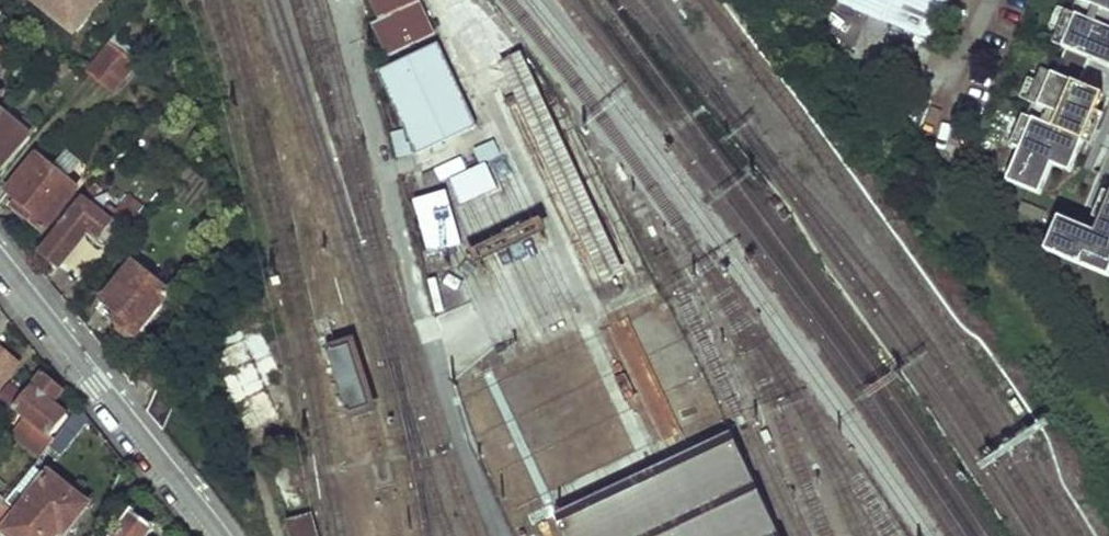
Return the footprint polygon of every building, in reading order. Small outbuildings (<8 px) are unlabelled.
[(41,3),(71,27),(72,26),(87,8),(93,12),(103,0),(44,0),(41,3)] [(385,23),(377,27),(389,56),(437,36),(421,0),(374,0),(385,23)] [(838,3),(914,36),(911,43),(925,49),(928,42),(931,43),(949,0),(840,0),(838,3)] [(1081,0),(1073,0),(1068,10),(1108,27),(1108,12),(1081,0)] [(1108,12),(1108,0),(1081,0),(1108,12)] [(1066,9),(1057,5),(1048,25),(1057,29),(1066,9)] [(93,12),(87,8),(72,26),(78,31),(93,12)] [(1052,41),(1065,47),(1089,57),(1108,66),(1108,27),(1068,10),(1066,9),(1057,29),(1052,41)] [(138,66),(116,47),(96,74),(117,92),(138,66)] [(1089,57),(1065,47),(1054,73),(1078,83),(1089,57)] [(480,128),(445,50),(386,78),(422,155),(480,128)] [(1054,73),(1041,68),(1035,80),(1027,100),(1031,102),(1088,126),(1102,94),(1078,83),(1054,73)] [(1035,80),(1027,76),(1018,96),(1027,100),(1035,80)] [(1088,126),(1031,102),(1026,115),(1082,139),(1088,126)] [(0,113),(0,144),(13,155),(26,136),(0,113)] [(1005,179),(1038,193),(1050,164),(1068,171),(1082,139),(1026,115),(1021,113),(1007,145),(1018,150),(1005,179)] [(77,188),(37,156),(7,191),(28,208),(21,216),(42,231),(77,188)] [(1098,219),(1108,224),(1108,194),(1098,219)] [(113,252),(148,210),(133,199),(120,215),(113,224),(104,217),(85,199),(43,251),(60,265),(91,233),(113,252)] [(1043,212),(1019,201),(1015,210),(1039,220),(1043,212)] [(598,206),(575,215),(602,283),(625,274),(598,206)] [(120,215),(110,208),(104,215),(113,224),(120,215)] [(1056,217),(1042,250),(1106,278),(1108,270),(1108,240),(1092,233),(1056,217)] [(1092,233),(1108,240),(1108,224),(1098,219),(1092,233)] [(168,293),(134,264),(104,302),(123,318),(119,323),(134,336),(168,293)] [(272,414),(243,334),(225,341),(212,356),(238,428),(272,414)] [(351,342),(333,348),(352,410),(370,405),(351,342)] [(23,361),(0,343),(0,390),(23,361)] [(45,372),(18,408),(27,417),(37,424),(21,443),(42,459),(57,441),(52,437),(69,416),(56,404),(66,390),(45,372)] [(0,392),(0,401),(11,408),(21,391),(6,382),(0,392)] [(37,424),(27,417),(11,436),(21,443),(37,424)] [(739,454),(566,529),(569,535),(776,535),(739,454)] [(0,534),(0,535),(73,535),(67,533),(90,504),(50,472),(24,504),(0,534)] [(0,511),(0,534),(24,504),(13,495),(0,511)] [(118,535),(150,535),(156,528),(135,512),(118,535)] [(285,529),(287,535),(313,535),(311,524),(285,529)]
